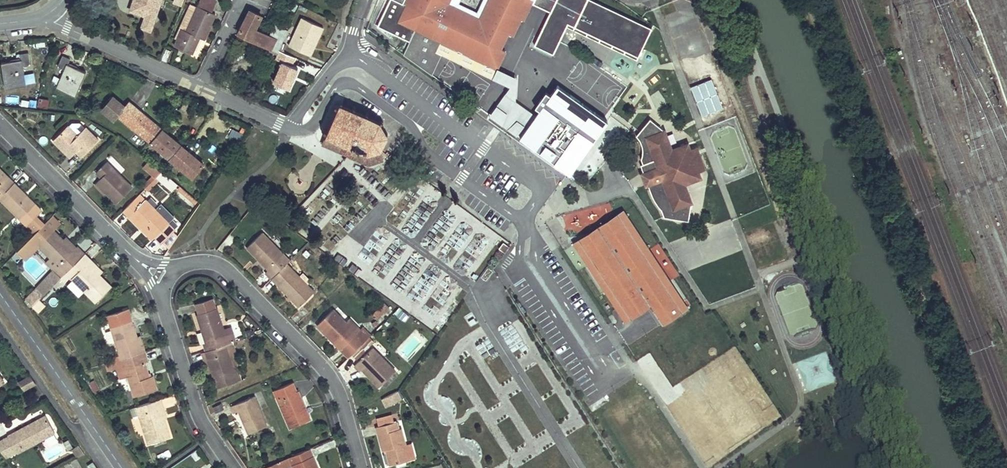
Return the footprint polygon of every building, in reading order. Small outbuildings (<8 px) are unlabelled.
[(132,11),(141,14),(146,0),(137,0),(132,11)] [(184,2),(179,0),(170,20),(172,21),(169,28),(185,35),(193,18),(197,20),(206,0),(185,0),(184,2)] [(403,4),(395,0),(390,0),(377,27),(409,42),(410,40),(414,31),(397,22),(406,5),(403,4)] [(403,4),(406,5),(397,22),(414,31),(441,43),(498,71),(507,52),(502,49),(509,35),(514,37),(522,20),(524,22),(533,4),(535,0),(488,0),(479,18),(450,4),(452,0),(404,0),(403,4)] [(533,4),(550,12),(535,46),(554,54),(567,26),(572,16),(642,49),(652,28),(592,0),(535,0),(533,4)] [(249,10),(238,34),(278,52),(279,50),(288,31),(275,25),(270,36),(255,29),(261,15),(249,10)] [(642,49),(572,16),(567,26),(638,59),(642,49)] [(302,18),(289,46),(310,55),(323,27),(302,18)] [(700,74),(715,68),(700,26),(685,31),(700,74)] [(436,53),(441,43),(414,31),(410,40),(436,53)] [(295,57),(279,50),(278,52),(275,59),(283,62),(274,82),(289,89),(298,68),(291,65),(295,57)] [(1,62),(5,88),(27,85),(23,64),(31,63),(29,51),(20,53),(21,59),(1,62)] [(69,58),(61,55),(57,65),(65,68),(57,88),(76,94),(85,70),(67,63),(69,58)] [(722,109),(711,80),(692,87),(703,116),(722,109)] [(516,138),(569,172),(606,116),(553,81),(516,138)] [(46,108),(48,99),(37,96),(35,105),(46,108)] [(125,107),(113,97),(102,110),(114,120),(118,115),(125,107)] [(326,132),(326,135),(339,140),(335,149),(347,155),(350,149),(352,150),(349,156),(368,164),(383,159),(381,150),(382,148),(380,146),(385,136),(387,136),(387,134),(385,134),(380,124),(383,121),(382,120),(378,122),(367,117),(369,113),(367,112),(365,115),(354,111),(355,107),(353,106),(352,110),(341,105),(343,102),(341,101),(339,104),(337,106),(335,105),(334,106),(337,108),(327,131),(324,129),(323,131),(326,132)] [(151,142),(161,129),(129,102),(125,107),(118,115),(151,142)] [(652,116),(641,129),(646,133),(641,139),(642,143),(643,147),(643,151),(642,156),(643,161),(641,161),(643,169),(644,170),(647,169),(651,180),(647,181),(648,182),(649,186),(652,193),(655,199),(660,206),(663,214),(687,219),(690,200),(684,182),(700,176),(698,171),(698,170),(695,171),(688,149),(691,148),(689,142),(672,148),(666,129),(652,116)] [(68,123),(52,139),(70,158),(75,152),(80,157),(100,138),(86,125),(85,126),(80,121),(72,121),(69,124),(68,123)] [(186,150),(161,129),(151,142),(175,163),(186,150)] [(646,133),(641,129),(637,133),(641,139),(646,133)] [(339,140),(326,135),(322,144),(335,149),(339,140)] [(705,169),(697,145),(691,148),(688,149),(695,171),(698,170),(698,171),(705,169)] [(130,172),(104,146),(85,165),(90,170),(93,167),(114,188),(130,172)] [(157,157),(146,147),(140,152),(149,160),(152,163),(152,162),(157,157)] [(186,150),(175,163),(193,177),(203,165),(186,150)] [(738,195),(761,187),(747,152),(725,160),(738,195)] [(154,165),(167,178),(173,171),(158,157),(157,157),(152,162),(154,165)] [(152,163),(149,160),(138,171),(141,173),(152,163)] [(141,173),(143,176),(154,165),(152,162),(152,163),(141,173)] [(6,180),(9,178),(0,169),(0,174),(6,180)] [(644,170),(643,169),(640,170),(644,183),(648,182),(647,181),(651,180),(647,169),(644,170)] [(0,198),(14,184),(9,178),(6,180),(0,174),(0,198)] [(142,185),(136,179),(118,196),(136,214),(139,211),(150,222),(151,223),(151,222),(156,228),(158,226),(169,216),(170,214),(165,209),(166,208),(165,208),(171,203),(158,190),(153,195),(142,184),(142,185)] [(43,225),(34,217),(41,210),(14,184),(0,198),(35,232),(43,225)] [(688,305),(623,208),(572,242),(625,320),(648,305),(661,323),(688,305)] [(136,214),(147,225),(150,222),(139,211),(136,214)] [(53,270),(60,277),(85,253),(77,245),(74,249),(53,229),(59,224),(51,216),(43,225),(35,232),(17,251),(25,259),(33,250),(39,245),(51,257),(45,263),(53,270)] [(165,233),(173,220),(169,216),(158,226),(165,233)] [(263,231),(246,248),(268,270),(264,273),(270,279),(271,279),(287,263),(290,260),(263,231)] [(51,257),(39,245),(33,250),(45,263),(51,257)] [(60,277),(64,282),(71,275),(97,302),(112,287),(101,276),(104,272),(85,253),(60,277)] [(287,263),(271,279),(288,296),(286,298),(289,301),(291,299),(298,307),(315,291),(308,284),(300,275),(287,263)] [(25,298),(32,305),(60,277),(53,270),(25,298)] [(300,275),(308,284),(311,281),(303,273),(300,275)] [(195,304),(198,314),(217,308),(213,298),(195,304)] [(390,308),(384,302),(373,313),(378,319),(390,308)] [(816,330),(811,303),(786,308),(790,334),(816,330)] [(202,344),(205,351),(233,342),(236,341),(232,326),(224,328),(217,307),(217,308),(198,314),(196,314),(205,343),(202,344)] [(316,325),(348,358),(371,335),(363,326),(361,329),(350,318),(346,321),(334,308),(316,325)] [(109,316),(123,359),(143,353),(138,337),(129,310),(109,316)] [(407,314),(402,310),(397,315),(396,316),(402,320),(407,314)] [(231,323),(234,334),(241,332),(237,321),(231,323)] [(138,337),(143,353),(147,352),(142,336),(138,337)] [(211,370),(216,388),(241,380),(237,367),(241,366),(233,342),(205,351),(211,370)] [(396,370),(373,347),(354,366),(359,371),(361,369),(379,387),(396,370)] [(211,370),(205,351),(200,352),(207,372),(211,370)] [(117,361),(119,368),(127,366),(130,376),(136,397),(158,390),(154,377),(151,378),(146,363),(150,362),(147,352),(143,353),(123,359),(117,361)] [(828,353),(796,360),(804,391),(836,383),(828,353)] [(119,368),(122,378),(130,376),(127,366),(119,368)] [(38,384),(31,375),(19,382),(25,391),(38,384)] [(294,382),(273,391),(289,428),(312,419),(299,390),(298,391),(294,382)] [(402,399),(398,391),(381,399),(386,407),(402,399)] [(255,396),(230,406),(233,413),(238,411),(248,434),(268,425),(255,396)] [(161,398),(129,409),(132,417),(138,415),(147,444),(170,436),(165,419),(167,418),(161,398)] [(221,403),(212,407),(215,413),(224,409),(221,403)] [(63,430),(53,411),(39,419),(40,421),(37,423),(36,420),(15,431),(25,449),(25,450),(63,430)] [(392,414),(376,418),(378,426),(394,422),(392,414)] [(389,463),(389,465),(411,460),(407,444),(402,428),(399,429),(397,421),(394,422),(378,426),(375,427),(382,451),(383,450),(384,454),(383,455),(385,464),(389,463)] [(25,449),(15,431),(11,434),(21,451),(25,449)] [(11,434),(2,439),(14,455),(21,451),(11,434)] [(407,444),(411,460),(416,458),(412,443),(407,444)] [(79,445),(72,449),(79,457),(84,453),(79,445)] [(289,458),(292,466),(293,467),(319,467),(310,448),(289,458)] [(279,467),(288,467),(292,466),(289,458),(277,463),(279,467)]
